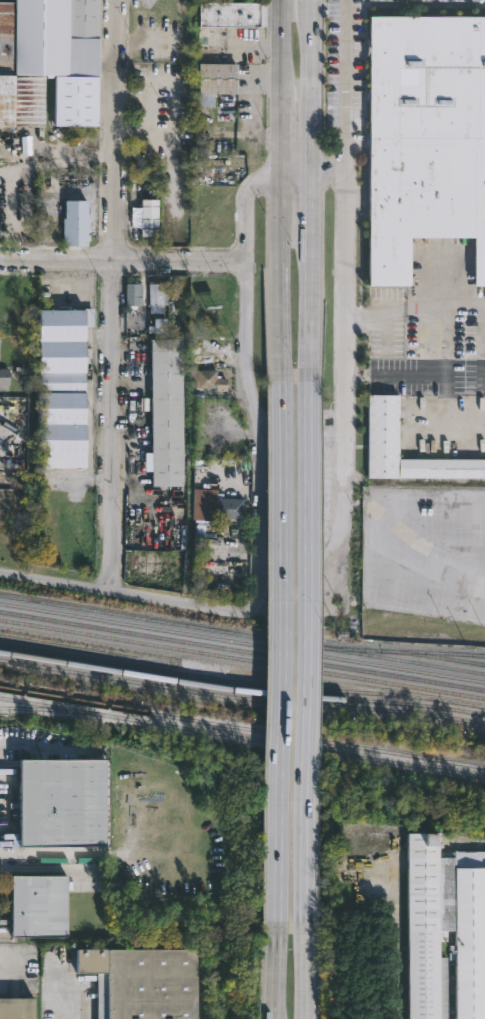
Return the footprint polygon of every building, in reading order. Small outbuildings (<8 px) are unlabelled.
[(40,126),(0,126),(0,1),(15,1),(15,0),(100,0),(98,125),(47,124),(47,126),(45,126),(45,140),(40,140),(40,126)] [(261,2),(261,4),(267,4),(267,25),(262,25),(262,27),(200,27),(200,2),(261,2)] [(371,17),(484,17),(484,286),(474,286),(474,237),(411,237),(411,286),(370,286),(371,17)] [(240,89),(240,93),(218,93),(218,95),(212,95),(212,93),(201,93),(202,63),(240,63),(240,89)] [(88,200),(88,219),(89,219),(89,241),(86,241),(86,246),(64,246),(64,241),(62,241),(62,219),(65,219),(65,200),(88,200)] [(157,237),(141,237),(141,200),(157,200),(157,237)] [(141,305),(126,305),(126,283),(142,283),(141,305)] [(168,283),(168,303),(164,304),(164,312),(160,312),(160,314),(151,315),(151,312),(149,312),(149,283),(168,283)] [(89,468),(42,468),(43,310),(95,310),(95,326),(89,326),(89,468)] [(185,339),(186,485),(155,486),(155,472),(148,472),(148,453),(155,453),(154,340),(185,339)] [(218,370),(218,378),(229,378),(229,391),(217,391),(217,388),(198,388),(198,369),(218,370)] [(400,458),(484,458),(484,477),(369,477),(369,394),(400,394),(400,458)] [(243,499),(242,518),(215,517),(215,521),(192,520),(194,489),(217,490),(217,498),(243,499)] [(104,847),(19,846),(21,759),(105,760),(104,847)] [(437,850),(484,850),(484,1018),(453,1018),(453,929),(443,929),(443,941),(437,941),(437,957),(443,957),(443,1018),(437,1018),(406,1018),(406,831),(437,831),(437,836),(437,850)] [(12,938),(12,877),(67,877),(67,938),(12,938)] [(202,948),(202,1018),(100,1018),(101,971),(82,971),(82,947),(202,948)] [(37,996),(37,1018),(0,1018),(0,996),(37,996)]
